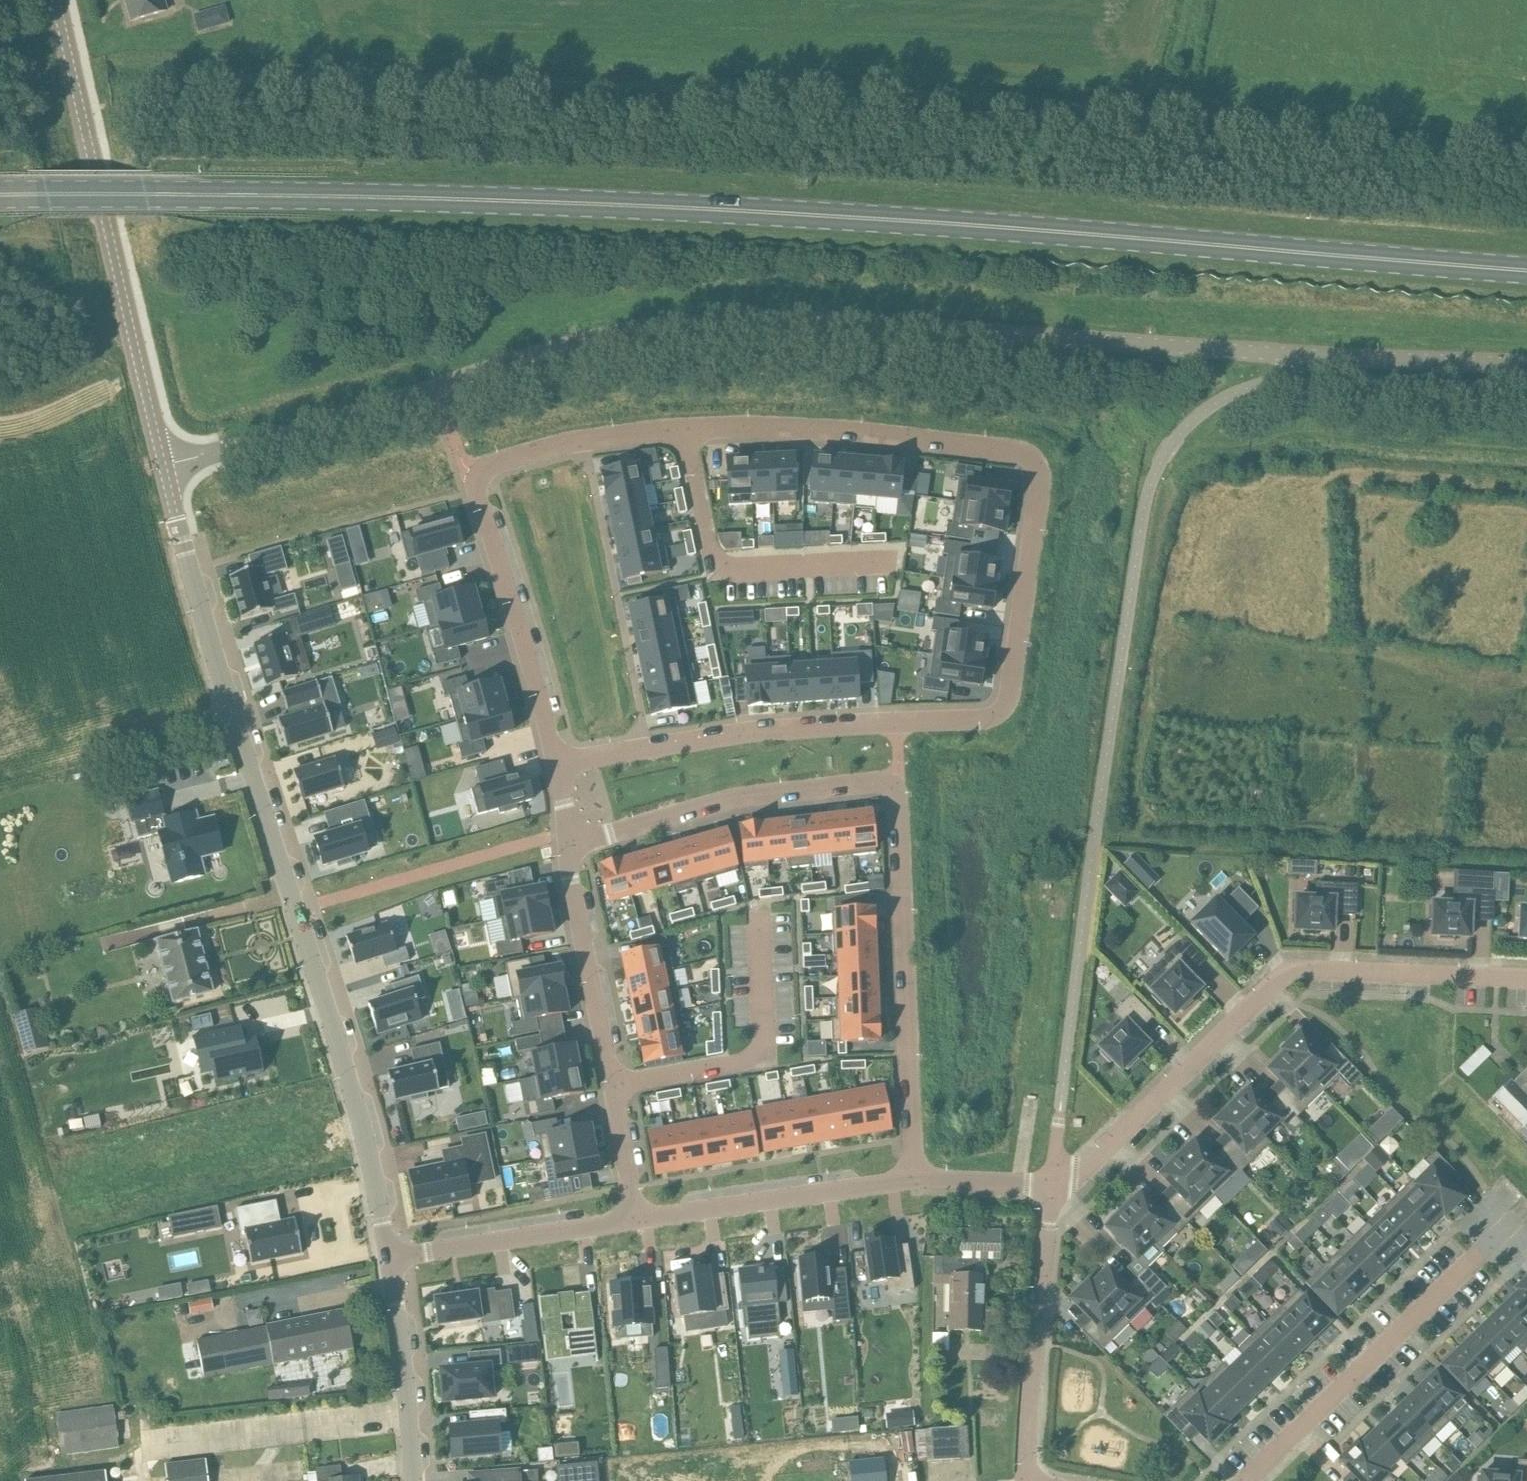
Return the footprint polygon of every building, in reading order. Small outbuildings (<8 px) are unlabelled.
[(132,21),(167,10),(164,0),(128,0),(129,1),(126,2),(132,21)] [(194,14),(199,32),(215,27),(210,10),(194,14)] [(794,455),(772,456),(774,503),(796,502),(794,455)] [(815,455),(811,502),(835,504),(839,457),(815,455)] [(772,456),(750,457),(752,504),(774,503),(772,456)] [(750,457),(727,458),(730,505),(752,504),(750,457)] [(839,457),(835,504),(856,506),(856,496),(857,496),(860,459),(839,457)] [(856,506),(855,508),(878,510),(879,498),(882,461),(860,459),(857,496),(856,496),(856,506)] [(882,461),(879,498),(900,500),(903,463),(882,461)] [(648,462),(602,472),(606,494),(652,484),(648,462)] [(957,464),(955,477),(959,478),(956,500),(1007,508),(1011,485),(980,481),(982,468),(957,464)] [(678,467),(670,468),(672,480),(681,479),(678,467)] [(918,483),(916,493),(927,495),(929,485),(918,483)] [(652,484),(606,494),(611,515),(647,507),(643,487),(652,486),(652,484)] [(682,488),(674,490),(677,501),(685,500),(682,488)] [(685,500),(677,501),(679,513),(687,512),(685,500)] [(948,524),(946,537),(971,541),(973,528),(1004,533),(1007,508),(956,500),(952,525),(948,524)] [(647,507),(611,515),(615,536),(651,528),(647,507)] [(421,529),(401,534),(408,560),(417,557),(422,575),(450,568),(445,549),(462,545),(455,519),(439,524),(437,519),(420,524),(421,529)] [(784,526),(775,526),(776,547),(802,546),(802,533),(784,534),(784,526)] [(347,531),(351,545),(363,542),(359,527),(347,531)] [(651,528),(615,536),(620,557),(665,548),(665,547),(656,549),(651,528)] [(691,530),(683,532),(686,544),(694,542),(691,530)] [(909,546),(925,550),(929,536),(913,531),(909,546)] [(874,534),(862,535),(862,543),(874,543),(874,534)] [(886,534),(874,534),(874,543),(886,542),(886,534)] [(335,567),(351,563),(343,536),(327,540),(335,567)] [(774,536),(758,537),(759,548),(774,547),(774,536)] [(842,536),(830,537),(830,545),(843,544),(842,536)] [(754,540),(742,541),(742,549),(754,549),(754,548),(754,540)] [(945,541),(943,554),(948,555),(944,578),(996,585),(999,562),(968,557),(970,545),(945,541)] [(694,542),(686,544),(688,556),(696,554),(694,542)] [(253,570),(231,576),(243,618),(273,609),(274,614),(299,606),(295,594),(272,601),(264,576),(288,569),(281,546),(249,556),(253,570)] [(665,548),(620,557),(624,580),(628,579),(629,585),(641,582),(640,576),(670,570),(665,548)] [(936,600),(934,613),(959,617),(961,604),(992,609),(996,585),(944,578),(941,601),(936,600)] [(440,584),(416,591),(419,603),(424,602),(431,627),(481,613),(474,588),(444,596),(440,584)] [(341,590),(344,600),(360,596),(357,586),(341,590)] [(901,590),(899,600),(910,601),(911,592),(901,590)] [(363,596),(368,613),(385,608),(380,591),(363,596)] [(676,598),(630,608),(634,629),(680,620),(676,598)] [(706,603),(698,604),(700,616),(709,614),(706,603)] [(873,604),(856,605),(857,617),(873,616),(873,604)] [(830,606),(817,607),(818,615),(830,615),(830,606)] [(293,631),(333,618),(330,608),(289,620),(293,631)] [(799,608),(787,609),(787,617),(799,616),(799,608)] [(786,609),(773,609),(773,621),(787,621),(786,609)] [(734,612),(722,613),(722,626),(735,625),(734,612)] [(481,613),(431,627),(431,628),(440,625),(447,649),(433,653),(437,666),(461,659),(458,647),(488,638),(481,613)] [(709,614),(700,616),(703,628),(711,626),(709,614)] [(934,618),(932,631),(936,631),(933,654),(984,662),(988,639),(957,634),(959,621),(934,618)] [(680,620),(634,629),(639,650),(684,641),(680,620)] [(287,634),(255,643),(267,686),(299,676),(287,634)] [(684,641),(639,650),(643,672),(689,662),(684,641)] [(715,645),(707,646),(709,658),(717,657),(715,645)] [(855,652),(833,654),(836,700),(858,699),(857,684),(874,683),(872,651),(855,652)] [(832,663),(812,665),(814,702),(836,700),(833,654),(832,654),(832,663)] [(925,677),(923,690),(948,694),(950,681),(981,686),(984,662),(933,654),(930,677),(925,677)] [(717,657),(709,658),(712,670),(720,669),(717,657)] [(790,657),(768,658),(771,705),(793,703),(790,657)] [(791,657),(790,657),(793,703),(814,702),(812,665),(791,666),(791,657)] [(768,658),(746,660),(749,706),(771,705),(768,658)] [(689,662),(643,672),(647,693),(693,683),(689,662)] [(365,667),(358,669),(361,678),(379,673),(376,664),(365,667)] [(290,715),(277,719),(286,746),(333,731),(327,710),(340,706),(331,676),(281,692),(286,708),(288,707),(290,715)] [(466,676),(441,683),(445,697),(450,696),(456,719),(506,705),(499,680),(469,689),(466,676)] [(722,679),(720,679),(724,699),(726,698),(732,697),(728,677),(722,679)] [(693,683),(647,693),(652,715),(698,706),(693,683)] [(404,696),(402,686),(388,690),(390,700),(404,696)] [(879,692),(880,704),(890,703),(892,693),(879,692)] [(506,705),(456,719),(463,743),(458,744),(462,758),(487,752),(483,739),(513,731),(506,705)] [(394,727),(372,734),(377,749),(399,742),(394,727)] [(334,757),(293,770),(303,800),(344,787),(334,757)] [(481,786),(471,789),(478,815),(499,809),(500,814),(518,809),(516,804),(532,800),(525,774),(508,779),(503,760),(476,768),(481,786)] [(412,781),(427,777),(424,767),(409,771),(412,781)] [(134,824),(138,839),(160,833),(173,883),(204,875),(200,857),(223,851),(214,819),(197,824),(194,813),(166,820),(158,789),(126,798),(133,824),(134,824)] [(341,832),(316,840),(324,865),(338,861),(339,865),(351,862),(349,857),(368,851),(358,818),(370,815),(365,800),(333,810),(333,811),(334,811),(341,832)] [(871,812),(849,814),(854,856),(876,853),(874,837),(873,822),(871,812)] [(831,858),(854,856),(849,814),(827,817),(832,853),(831,854),(831,858)] [(832,853),(827,817),(806,819),(810,856),(812,856),(831,854),(832,853)] [(789,858),(788,858),(789,868),(813,865),(812,856),(810,856),(806,819),(785,822),(789,858)] [(882,837),(881,821),(873,822),(874,837),(882,837)] [(785,822),(763,824),(767,861),(768,861),(788,858),(789,858),(785,822)] [(768,861),(767,861),(763,824),(741,827),(745,868),(769,866),(768,861)] [(705,837),(717,877),(738,871),(727,831),(705,837)] [(696,883),(697,883),(717,877),(705,837),(685,843),(696,883)] [(696,883),(685,843),(664,848),(674,884),(673,884),(675,894),(698,887),(697,883),(696,883)] [(664,848),(643,854),(653,890),(673,884),(674,884),(664,848)] [(1132,876),(1145,863),(1135,853),(1122,866),(1132,876)] [(633,896),(653,890),(643,854),(622,860),(633,896)] [(1290,872),(1318,873),(1319,860),(1290,859),(1290,872)] [(610,902),(633,896),(622,860),(600,867),(610,902)] [(1139,892),(1120,872),(1106,886),(1125,906),(1139,892)] [(1432,906),(1431,918),(1435,919),(1434,934),(1440,935),(1440,939),(1456,940),(1456,935),(1471,936),(1472,919),(1494,920),(1495,889),(1496,874),(1476,873),(1475,890),(1455,889),(1455,903),(1435,902),(1435,906),(1432,906)] [(1496,874),(1495,889),(1509,890),(1510,875),(1496,874)] [(502,918),(548,909),(544,886),(512,892),(509,880),(484,885),(487,897),(492,896),(497,920),(502,919),(502,918)] [(814,884),(815,892),(827,890),(826,883),(814,884)] [(870,891),(869,883),(857,885),(858,893),(870,891)] [(1333,931),(1334,914),(1356,915),(1357,885),(1317,883),(1317,898),(1297,897),(1297,900),(1293,900),(1293,913),(1296,913),(1296,929),(1302,929),(1302,934),(1318,935),(1318,930),(1333,931)] [(815,892),(814,884),(802,885),(803,893),(815,892)] [(845,887),(846,894),(858,893),(857,885),(845,887)] [(771,889),(772,897),(784,896),(783,888),(771,889)] [(1215,897),(1189,922),(1228,962),(1254,936),(1242,924),(1259,908),(1239,888),(1222,904),(1215,897)] [(772,897),(771,889),(759,890),(760,898),(772,897)] [(835,911),(832,911),(833,933),(875,931),(874,909),(869,909),(869,893),(836,897),(834,897),(835,911)] [(734,897),(724,900),(725,906),(726,907),(736,905),(734,897)] [(713,911),(726,907),(725,906),(724,900),(711,903),(713,911)] [(809,900),(801,900),(802,912),(809,912),(809,900)] [(682,911),(684,919),(695,916),(693,908),(682,911)] [(548,909),(502,918),(502,919),(506,941),(496,943),(498,957),(523,952),(521,939),(553,933),(548,909)] [(684,919),(682,911),(670,915),(672,923),(684,919)] [(388,923),(347,936),(356,964),(382,955),(386,967),(409,960),(405,947),(397,950),(388,923)] [(644,937),(655,934),(653,926),(642,929),(644,937)] [(433,934),(439,952),(454,948),(448,929),(433,934)] [(644,937),(642,929),(630,933),(632,940),(644,937)] [(834,956),(839,956),(839,955),(876,953),(875,931),(833,933),(834,956)] [(159,943),(175,1003),(214,992),(198,932),(159,943)] [(644,951),(623,956),(627,978),(673,968),(666,934),(641,939),(644,951)] [(1205,960),(1184,939),(1142,980),(1154,993),(1152,995),(1161,1005),(1163,1002),(1174,1013),(1179,1009),(1182,1013),(1194,1001),(1190,998),(1201,987),(1190,975),(1205,960)] [(803,944),(803,956),(811,956),(811,944),(803,944)] [(839,955),(839,956),(839,976),(876,975),(876,953),(839,955)] [(811,956),(803,956),(804,968),(812,968),(811,956)] [(532,971),(530,958),(505,963),(512,1000),(517,999),(517,998),(564,989),(559,966),(546,968),(532,971)] [(410,974),(407,965),(401,967),(404,976),(410,974)] [(673,968),(627,978),(632,999),(677,990),(677,987),(673,971),(673,968)] [(711,982),(719,982),(719,970),(711,970),(711,982)] [(839,976),(840,997),(840,998),(877,996),(876,975),(839,976)] [(419,976),(393,984),(397,995),(369,1004),(378,1033),(422,1019),(416,1000),(426,997),(419,976)] [(719,982),(711,982),(712,994),(720,994),(719,982)] [(805,987),(805,999),(813,999),(813,987),(805,987)] [(517,998),(517,999),(521,1021),(512,1023),(515,1036),(539,1031),(537,1019),(568,1012),(564,989),(517,998)] [(677,990),(632,999),(636,1020),(677,1012),(677,1013),(682,1012),(677,990)] [(1153,1017),(1132,995),(1115,1012),(1126,1022),(1100,1047),(1102,1050),(1100,1052),(1110,1062),(1112,1060),(1122,1070),(1125,1067),(1128,1070),(1138,1059),(1136,1057),(1149,1044),(1137,1032),(1153,1017)] [(840,998),(840,997),(836,997),(836,1019),(836,1020),(878,1018),(877,996),(840,998)] [(814,1011),(813,999),(805,999),(806,1011),(814,1011)] [(14,1015),(24,1055),(49,1049),(39,1009),(14,1015)] [(677,1012),(636,1020),(640,1041),(681,1033),(677,1013),(677,1012)] [(713,1013),(713,1025),(721,1025),(721,1013),(713,1013)] [(214,1027),(211,1014),(191,1018),(194,1031),(214,1027)] [(838,1042),(846,1042),(879,1041),(878,1018),(836,1020),(836,1019),(832,1019),(833,1042),(838,1042)] [(714,1041),(708,1041),(709,1056),(722,1054),(722,1037),(721,1025),(713,1025),(714,1037),(714,1041)] [(241,1026),(193,1036),(193,1039),(197,1038),(204,1071),(201,1071),(201,1074),(213,1071),(216,1070),(218,1080),(215,1080),(215,1083),(264,1072),(264,1069),(260,1070),(253,1038),(256,1037),(256,1035),(244,1037),(240,1038),(238,1028),(242,1028),(241,1026)] [(1363,1076),(1331,1044),(1321,1054),(1300,1032),(1282,1050),(1283,1051),(1284,1050),(1324,1091),(1339,1077),(1350,1089),(1363,1076)] [(681,1033),(640,1041),(645,1063),(686,1055),(681,1033)] [(518,1052),(543,1047),(540,1035),(515,1040),(518,1052)] [(846,1042),(838,1042),(839,1054),(847,1054),(846,1042)] [(415,1067),(388,1074),(394,1101),(411,1097),(412,1101),(428,1097),(427,1093),(439,1090),(439,1089),(450,1087),(440,1043),(411,1050),(415,1067)] [(537,1077),(579,1069),(575,1045),(533,1054),(537,1076),(537,1077)] [(1491,1053),(1483,1045),(1460,1067),(1468,1076),(1491,1053)] [(1284,1050),(1283,1051),(1272,1062),(1274,1064),(1269,1069),(1287,1087),(1277,1097),(1297,1117),(1298,1117),(1324,1091),(1284,1050)] [(854,1069),(854,1061),(841,1062),(842,1070),(854,1069)] [(854,1061),(854,1069),(866,1069),(865,1061),(854,1061)] [(802,1067),(804,1075),(816,1073),(814,1065),(802,1067)] [(804,1075),(802,1067),(791,1070),(792,1077),(804,1075)] [(537,1077),(523,1080),(528,1103),(530,1116),(555,1111),(553,1098),(584,1092),(579,1069),(537,1077)] [(1514,1083),(1515,1083),(1513,1085),(1510,1082),(1491,1101),(1494,1103),(1497,1100),(1505,1109),(1502,1112),(1522,1132),(1525,1130),(1526,1132),(1526,1070),(1514,1083)] [(779,1080),(777,1072),(766,1074),(767,1082),(779,1080)] [(718,1083),(719,1090),(731,1088),(730,1080),(718,1083)] [(719,1090),(718,1083),(706,1085),(707,1093),(719,1090)] [(858,1091),(865,1133),(891,1129),(884,1086),(858,1091)] [(1242,1091),(1230,1103),(1263,1137),(1264,1136),(1279,1121),(1293,1135),(1304,1123),(1298,1117),(1297,1117),(1277,1097),(1267,1106),(1249,1088),(1244,1093),(1242,1091)] [(680,1089),(668,1091),(670,1099),(681,1097),(680,1089)] [(670,1099),(668,1091),(656,1094),(658,1101),(670,1099)] [(833,1095),(841,1138),(865,1133),(858,1091),(833,1095)] [(841,1138),(833,1095),(808,1100),(816,1142),(841,1138)] [(816,1142),(808,1100),(783,1104),(791,1146),(816,1142)] [(1232,1140),(1223,1149),(1243,1170),(1270,1143),(1264,1136),(1263,1137),(1230,1103),(1218,1114),(1220,1117),(1215,1122),(1232,1140)] [(791,1146),(783,1104),(758,1109),(765,1151),(791,1146)] [(485,1112),(476,1114),(479,1127),(488,1125),(485,1112)] [(724,1118),(732,1160),(758,1156),(750,1113),(724,1118)] [(700,1122),(707,1165),(732,1160),(724,1118),(700,1122)] [(539,1136),(543,1159),(595,1148),(590,1125),(559,1131),(556,1119),(532,1124),(534,1137),(539,1136)] [(1390,1130),(1380,1119),(1368,1131),(1378,1141),(1390,1130)] [(675,1127),(682,1169),(707,1165),(700,1122),(675,1127)] [(682,1169),(675,1127),(649,1131),(657,1174),(682,1169)] [(472,1199),(469,1186),(467,1177),(493,1171),(485,1135),(463,1139),(464,1147),(443,1151),(446,1163),(410,1171),(418,1210),(472,1199)] [(1360,1157),(1372,1146),(1363,1136),(1350,1148),(1360,1157)] [(1188,1144),(1176,1155),(1216,1196),(1243,1170),(1223,1149),(1213,1159),(1195,1141),(1190,1146),(1188,1144)] [(1376,1172),(1391,1158),(1378,1145),(1363,1159),(1376,1172)] [(600,1172),(595,1148),(543,1159),(551,1199),(573,1195),(570,1178),(600,1172)] [(1442,1213),(1445,1216),(1463,1198),(1445,1179),(1454,1170),(1435,1151),(1425,1161),(1432,1168),(1416,1183),(1416,1184),(1443,1212),(1442,1213)] [(1188,1223),(1216,1196),(1176,1155),(1164,1167),(1166,1169),(1161,1174),(1178,1192),(1168,1202),(1188,1223)] [(1331,1163),(1338,1169),(1331,1175),(1338,1182),(1349,1172),(1335,1158),(1331,1163)] [(1416,1183),(1412,1179),(1397,1194),(1428,1226),(1442,1213),(1443,1212),(1416,1184),(1416,1183)] [(1347,1199),(1356,1191),(1348,1183),(1339,1191),(1347,1199)] [(1121,1208),(1161,1249),(1162,1248),(1188,1223),(1168,1202),(1159,1211),(1141,1193),(1136,1199),(1133,1196),(1121,1208)] [(1382,1208),(1414,1241),(1428,1226),(1397,1194),(1382,1208)] [(1331,1212),(1341,1203),(1335,1196),(1325,1205),(1331,1212)] [(277,1200),(236,1208),(242,1237),(246,1236),(251,1263),(302,1253),(295,1219),(281,1222),(277,1222),(276,1215),(280,1215),(277,1200)] [(1324,1207),(1313,1217),(1321,1226),(1332,1215),(1324,1207)] [(175,1237),(223,1228),(218,1208),(171,1217),(175,1237)] [(1112,1222),(1106,1227),(1120,1241),(1137,1259),(1128,1268),(1136,1277),(1147,1267),(1148,1268),(1165,1251),(1162,1248),(1161,1249),(1121,1208),(1110,1219),(1112,1222)] [(1368,1223),(1399,1255),(1414,1241),(1382,1208),(1368,1223)] [(1275,1231),(1282,1238),(1295,1225),(1288,1218),(1275,1231)] [(1399,1255),(1368,1223),(1353,1237),(1384,1269),(1399,1255)] [(1295,1235),(1303,1243),(1311,1236),(1303,1227),(1295,1235)] [(961,1278),(965,1278),(965,1297),(969,1297),(970,1330),(985,1330),(985,1329),(997,1329),(997,1311),(985,1311),(986,1259),(1001,1259),(1002,1229),(961,1228),(960,1256),(961,1278)] [(882,1235),(862,1238),(868,1283),(887,1280),(889,1293),(910,1290),(910,1289),(914,1289),(908,1250),(895,1251),(894,1246),(893,1240),(883,1241),(882,1235)] [(1287,1242),(1297,1252),(1304,1245),(1303,1243),(1295,1235),(1287,1242)] [(1353,1237),(1338,1251),(1370,1283),(1384,1269),(1353,1237)] [(808,1257),(797,1258),(802,1301),(831,1298),(834,1321),(850,1320),(846,1278),(830,1279),(827,1251),(808,1252),(808,1257)] [(1324,1265),(1355,1297),(1370,1283),(1338,1251),(1324,1265)] [(969,1297),(965,1297),(965,1278),(961,1278),(960,1256),(934,1256),(934,1285),(949,1285),(949,1330),(970,1330),(969,1297)] [(1243,1257),(1233,1266),(1243,1276),(1252,1266),(1243,1257)] [(757,1267),(739,1269),(745,1327),(748,1326),(778,1323),(780,1323),(778,1302),(787,1301),(784,1268),(774,1269),(774,1265),(764,1267),(757,1267)] [(1306,1282),(1337,1315),(1355,1297),(1324,1265),(1306,1282)] [(1147,1267),(1136,1277),(1156,1298),(1157,1297),(1167,1287),(1147,1267)] [(679,1294),(675,1295),(677,1310),(681,1310),(682,1317),(684,1316),(726,1310),(729,1310),(724,1274),(709,1276),(708,1273),(708,1269),(699,1270),(676,1273),(679,1294)] [(1090,1282),(1089,1283),(1129,1324),(1156,1298),(1136,1277),(1126,1287),(1118,1278),(1109,1269),(1103,1274),(1101,1271),(1090,1282)] [(1259,1269),(1252,1276),(1261,1286),(1269,1279),(1259,1269)] [(1231,1287),(1241,1277),(1235,1271),(1225,1281),(1231,1287)] [(1519,1292),(1526,1300),(1526,1278),(1516,1289),(1519,1292)] [(613,1282),(612,1282),(615,1326),(616,1340),(621,1339),(621,1338),(617,1338),(616,1326),(647,1323),(649,1337),(653,1337),(649,1279),(648,1279),(648,1280),(622,1282),(613,1283),(613,1282)] [(1102,1351),(1129,1324),(1089,1283),(1090,1282),(1089,1281),(1071,1299),(1092,1320),(1082,1330),(1102,1351)] [(211,1289),(209,1282),(188,1286),(189,1294),(190,1296),(211,1292),(211,1289)] [(179,1284),(158,1288),(160,1299),(181,1295),(179,1284)] [(436,1304),(432,1304),(435,1320),(438,1320),(439,1326),(482,1319),(480,1305),(499,1303),(501,1320),(515,1318),(510,1291),(495,1293),(494,1289),(435,1298),(436,1304)] [(1299,1289),(1281,1306),(1313,1339),(1330,1321),(1299,1289)] [(570,1348),(595,1345),(597,1345),(592,1302),(583,1303),(582,1294),(574,1295),(574,1292),(558,1294),(558,1295),(538,1297),(543,1336),(548,1336),(550,1356),(552,1356),(552,1355),(570,1353),(570,1348)] [(1505,1305),(1526,1328),(1526,1300),(1519,1292),(1505,1305)] [(1223,1304),(1231,1313),(1241,1303),(1233,1295),(1223,1304)] [(1151,1303),(1156,1307),(1161,1302),(1156,1298),(1151,1303)] [(522,1304),(524,1320),(535,1318),(533,1302),(522,1304)] [(1490,1320),(1515,1345),(1522,1352),(1526,1347),(1526,1328),(1505,1305),(1490,1320)] [(1298,1353),(1313,1339),(1281,1306),(1267,1321),(1298,1353)] [(206,1379),(296,1361),(354,1349),(346,1310),(288,1322),(198,1339),(206,1379)] [(250,1326),(263,1323),(260,1311),(247,1313),(250,1326)] [(1216,1311),(1208,1318),(1217,1328),(1225,1321),(1216,1311)] [(1501,1359),(1515,1345),(1490,1320),(1476,1334),(1501,1359)] [(1215,1331),(1206,1321),(1194,1332),(1204,1342),(1215,1331)] [(1283,1367),(1298,1353),(1267,1321),(1252,1335),(1283,1367)] [(1184,1342),(1192,1350),(1201,1340),(1193,1332),(1184,1342)] [(1507,1367),(1501,1359),(1476,1334),(1461,1348),(1486,1374),(1493,1381),(1507,1367)] [(1237,1350),(1243,1356),(1244,1356),(1269,1381),(1283,1367),(1252,1335),(1237,1350)] [(1180,1349),(1173,1342),(1161,1356),(1168,1362),(1180,1349)] [(539,1359),(537,1343),(516,1345),(517,1361),(539,1359)] [(469,1365),(441,1368),(444,1400),(492,1396),(489,1365),(501,1364),(500,1348),(467,1351),(469,1365)] [(671,1387),(668,1348),(654,1349),(656,1380),(657,1380),(657,1378),(669,1377),(670,1386),(668,1386),(668,1387),(671,1387)] [(1149,1365),(1158,1355),(1151,1348),(1142,1357),(1149,1365)] [(1443,1365),(1468,1391),(1486,1374),(1461,1348),(1443,1365)] [(784,1384),(796,1382),(792,1350),(781,1352),(784,1384)] [(1244,1356),(1243,1356),(1230,1369),(1229,1370),(1254,1395),(1269,1381),(1244,1356)] [(1254,1395),(1229,1370),(1230,1369),(1223,1363),(1208,1377),(1239,1410),(1254,1395)] [(1437,1372),(1419,1389),(1450,1422),(1468,1404),(1437,1372)] [(1225,1423),(1239,1410),(1208,1377),(1194,1391),(1193,1392),(1225,1424),(1225,1423)] [(1519,1408),(1526,1399),(1526,1387),(1526,1385),(1511,1400),(1519,1408)] [(1228,1426),(1225,1423),(1225,1424),(1193,1392),(1194,1391),(1191,1388),(1164,1415),(1183,1434),(1192,1425),(1210,1444),(1228,1426)] [(1436,1436),(1450,1422),(1419,1389),(1404,1403),(1436,1436)] [(1511,1415),(1519,1408),(1511,1400),(1509,1398),(1502,1405),(1511,1415)] [(1404,1403),(1389,1417),(1421,1450),(1436,1436),(1404,1403)] [(113,1405),(57,1413),(63,1454),(119,1446),(113,1405)] [(471,1424),(450,1426),(453,1457),(501,1453),(498,1423),(507,1423),(506,1409),(470,1412),(471,1424)] [(913,1411),(905,1412),(907,1426),(914,1425),(913,1411)] [(1526,1431),(1526,1414),(1518,1423),(1526,1431)] [(1389,1417),(1375,1432),(1400,1457),(1406,1464),(1421,1450),(1389,1417)] [(734,1439),(743,1438),(740,1418),(732,1419),(734,1439)] [(856,1419),(847,1420),(848,1431),(858,1430),(856,1419)] [(969,1459),(968,1427),(925,1430),(927,1461),(969,1459)] [(1385,1471),(1386,1471),(1400,1457),(1375,1432),(1361,1445),(1360,1446),(1385,1471)] [(1476,1434),(1474,1432),(1467,1439),(1476,1449),(1484,1442),(1476,1434)] [(555,1458),(580,1456),(579,1442),(554,1444),(555,1458)] [(1395,1480),(1386,1471),(1385,1471),(1360,1446),(1361,1445),(1358,1442),(1340,1460),(1358,1479),(1356,1480),(1395,1480)] [(1444,1464),(1452,1472),(1461,1463),(1453,1455),(1444,1464)] [(849,1461),(851,1480),(886,1480),(884,1458),(849,1461)] [(206,1459),(166,1464),(168,1480),(209,1480),(206,1459)] [(1518,1475),(1482,1472),(1482,1476),(1478,1476),(1478,1480),(1526,1480),(1526,1461),(1519,1461),(1518,1475)] [(558,1480),(599,1480),(597,1462),(557,1466),(558,1480)] [(1434,1480),(1444,1480),(1448,1477),(1439,1468),(1430,1477),(1434,1480)] [(538,1479),(537,1470),(521,1471),(522,1480),(538,1479)] [(493,1480),(522,1480),(521,1471),(493,1473),(493,1480)] [(107,1472),(32,1480),(108,1480),(107,1472)]
